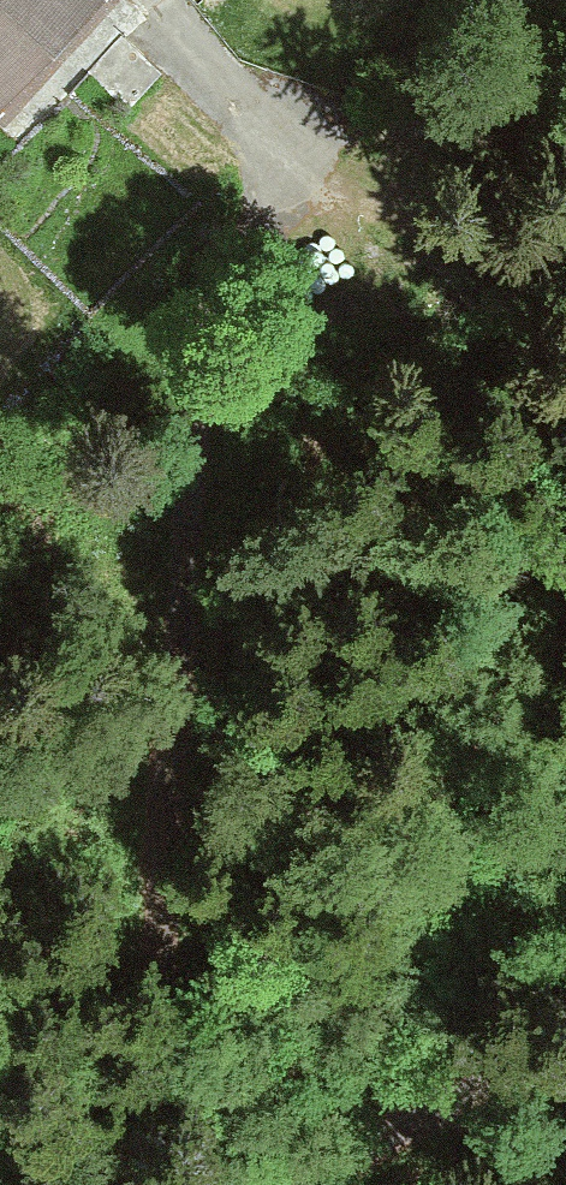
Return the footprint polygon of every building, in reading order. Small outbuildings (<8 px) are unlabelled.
[(2,133),(125,1),(123,0),(0,0),(0,131),(2,133)]
